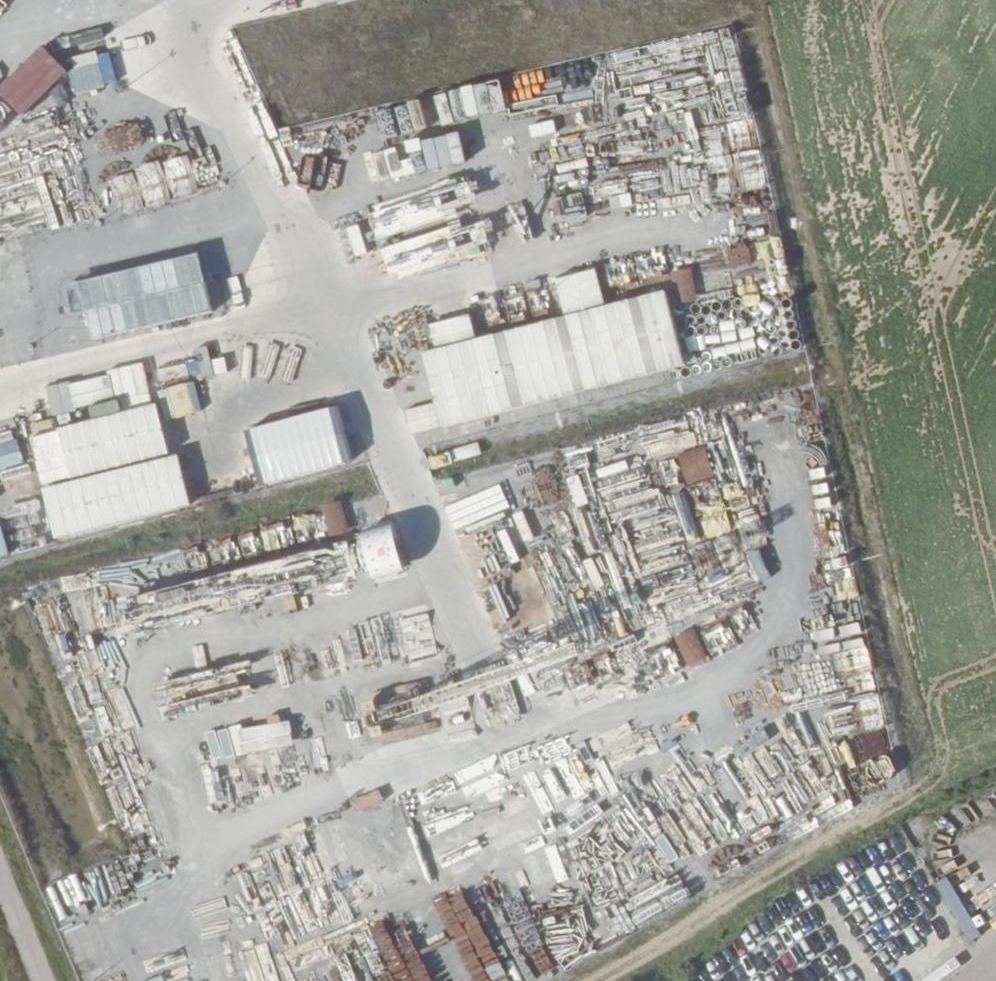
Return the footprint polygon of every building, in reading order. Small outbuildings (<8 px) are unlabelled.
[(135,145),(158,139),(155,128),(132,134),(135,145)] [(114,335),(174,325),(169,298),(109,309),(114,335)] [(99,310),(85,312),(89,341),(104,339),(99,310)] [(286,437),(252,444),(261,486),(294,479),(286,437)] [(995,850),(995,817),(923,840),(933,871),(995,850)]
